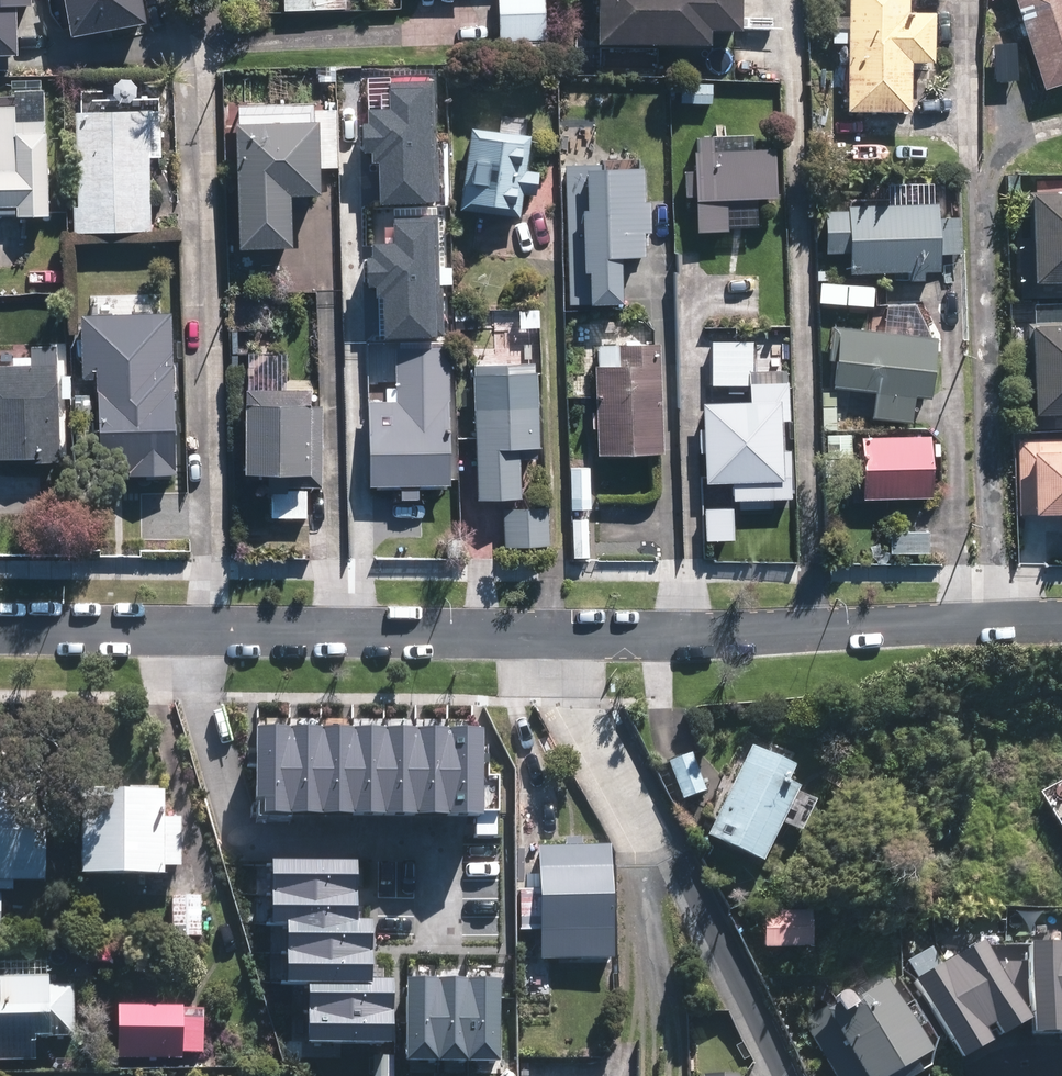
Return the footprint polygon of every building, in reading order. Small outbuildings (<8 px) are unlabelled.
[(21,22),(86,21),(85,0),(20,0),(21,22)] [(288,9),(348,6),(348,0),(287,0),(288,9)] [(501,38),(549,38),(548,0),(501,0),(501,38)] [(594,42),(736,40),(735,0),(593,0),(594,42)] [(936,7),(912,7),(912,0),(848,0),(847,106),(911,107),(912,56),(936,56),(936,7)] [(1046,84),(1061,79),(1061,0),(1018,0),(1046,84)] [(17,14),(0,14),(0,60),(17,60),(17,14)] [(1019,43),(995,42),(995,82),(1019,83),(1019,43)] [(378,198),(432,197),(430,77),(390,78),(390,103),(368,103),(368,116),(362,116),(363,146),(369,146),(369,157),(377,157),(378,198)] [(292,239),(291,187),(317,186),(315,114),(315,96),(239,98),(239,116),(236,116),(239,240),(292,239)] [(49,129),(46,129),(46,117),(18,118),(17,105),(0,105),(0,204),(17,204),(17,211),(50,211),(49,129)] [(75,109),(77,203),(72,203),(72,230),(151,229),(149,156),(153,157),(153,108),(75,109)] [(537,192),(540,170),(526,168),(531,132),(470,123),(457,207),(519,216),(523,190),(537,192)] [(715,148),(714,133),(699,134),(700,148),(696,148),(697,169),(688,169),(689,195),(698,195),(700,230),(731,229),(729,198),(782,195),(780,145),(715,148)] [(604,161),(566,163),(570,300),(589,299),(589,297),(621,296),(620,253),(637,252),(636,225),(647,225),(646,194),(638,194),(637,160),(604,161)] [(1019,174),(1007,174),(1007,191),(1020,191),(1019,174)] [(1028,186),(1029,229),(1015,230),(1016,291),(1061,289),(1061,185),(1028,186)] [(940,216),(940,203),(848,205),(849,210),(824,210),(824,251),(849,251),(850,271),(907,269),(908,279),(923,279),(923,269),(941,269),(941,253),(962,253),(961,216),(940,216)] [(381,331),(438,330),(436,210),(392,211),(393,234),(372,235),(372,251),(368,251),(369,279),(373,279),(373,289),(380,288),(381,331)] [(176,467),(172,373),(174,373),(172,307),(82,311),(85,378),(96,377),(100,466),(127,465),(127,469),(176,467)] [(1022,361),(1024,422),(1061,421),(1061,316),(1028,318),(1030,361),(1022,361)] [(932,395),(938,335),(832,325),(829,359),(837,359),(834,385),(872,389),(870,416),(909,420),(911,393),(932,395)] [(733,498),(793,496),(792,446),(784,446),(783,417),(790,417),(789,379),(757,380),(756,337),(713,338),(714,384),(750,383),(751,398),(704,400),(706,480),(733,480),(733,498)] [(54,339),(29,340),(29,359),(0,360),(0,452),(22,452),(22,456),(57,455),(57,451),(59,451),(56,358),(54,358),(54,339)] [(659,339),(598,342),(598,364),(594,364),(597,455),(663,453),(659,339)] [(456,483),(452,343),(399,345),(401,399),(371,399),(374,485),(456,483)] [(538,369),(538,361),(478,363),(478,371),(475,372),(479,497),(524,495),(523,456),(539,456),(538,445),(544,445),(540,369),(538,369)] [(312,387),(249,387),(248,471),(268,471),(268,489),(274,489),(273,515),(310,514),(310,488),(289,488),(289,484),(322,485),(323,404),(312,404),(312,387)] [(1020,433),(1022,511),(1061,510),(1061,432),(1020,433)] [(935,433),(864,435),(865,497),(936,495),(935,433)] [(550,545),(549,506),(501,507),(502,546),(550,545)] [(258,714),(257,820),(479,821),(479,715),(258,714)] [(754,738),(710,831),(769,860),(807,782),(795,777),(802,761),(754,738)] [(669,760),(684,798),(708,790),(693,750),(669,760)] [(20,772),(0,772),(0,882),(42,882),(41,786),(21,785),(20,772)] [(170,817),(170,790),(88,790),(88,876),(171,876),(171,868),(186,868),(186,817),(170,817)] [(619,959),(615,844),(542,846),(542,888),(521,889),(522,954),(544,953),(544,961),(619,959)] [(359,888),(270,887),(269,944),(284,945),(282,1014),(303,1014),(302,1072),(390,1074),(391,1012),(370,1012),(371,947),(358,946),(359,888)] [(203,894),(175,894),(175,936),(203,936),(203,894)] [(819,911),(770,911),(770,947),(819,947),(819,911)] [(908,982),(952,1065),(982,1050),(975,1036),(984,1031),(992,1046),(1023,1029),(979,945),(908,982)] [(1023,1042),(1057,1042),(1057,1027),(1061,1027),(1061,948),(1024,948),(1023,1042)] [(37,1060),(37,1038),(77,1037),(76,985),(52,986),(52,977),(0,978),(0,1061),(37,1060)] [(829,1075),(895,1075),(924,1059),(880,984),(851,1002),(849,999),(847,997),(845,996),(843,995),(841,995),(838,995),(836,996),(834,998),(834,1000),(800,1022),(804,1029),(802,1031),(829,1075)] [(404,1001),(403,1075),(499,1075),(501,1003),(404,1001)] [(185,1060),(185,1053),(206,1054),(206,1010),(185,1009),(185,1007),(120,1006),(119,1058),(185,1060)]
